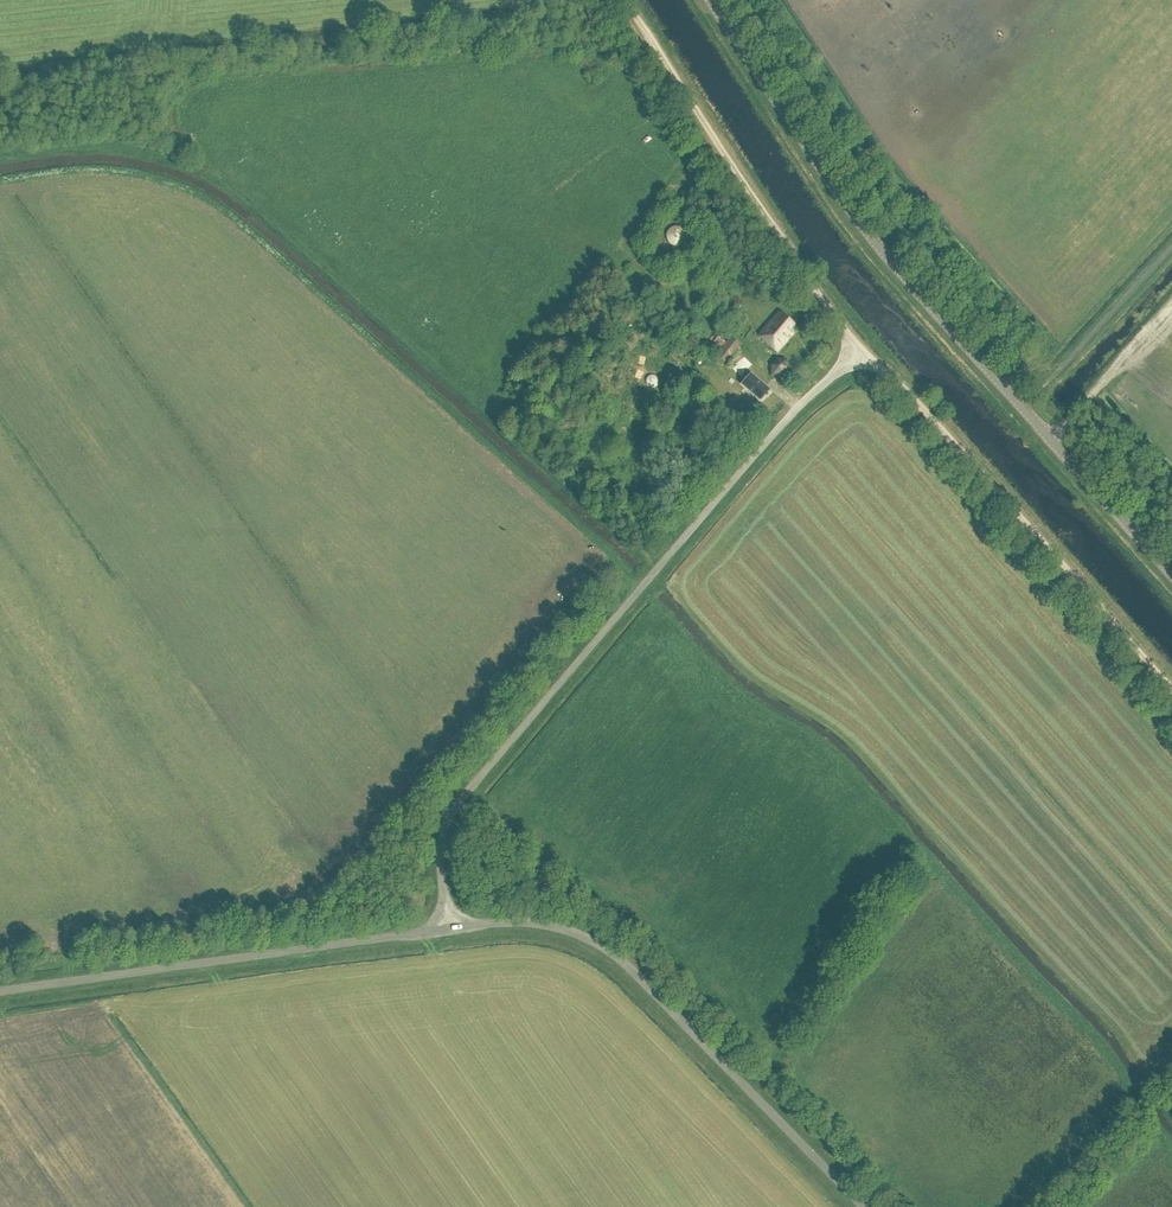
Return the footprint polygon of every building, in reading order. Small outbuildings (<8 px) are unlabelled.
[(669,239),(666,250),(676,253),(679,243),(669,239)] [(778,351),(792,335),(788,332),(794,325),(779,312),(759,334),(778,351)] [(725,364),(740,345),(731,338),(717,357),(725,364)] [(776,375),(779,376),(783,376),(786,374),(788,371),(788,367),(787,364),(785,362),(781,360),(778,361),(775,362),(773,365),(772,369),(773,372),(776,375)] [(770,391),(752,373),(742,383),(761,401),(770,391)]
